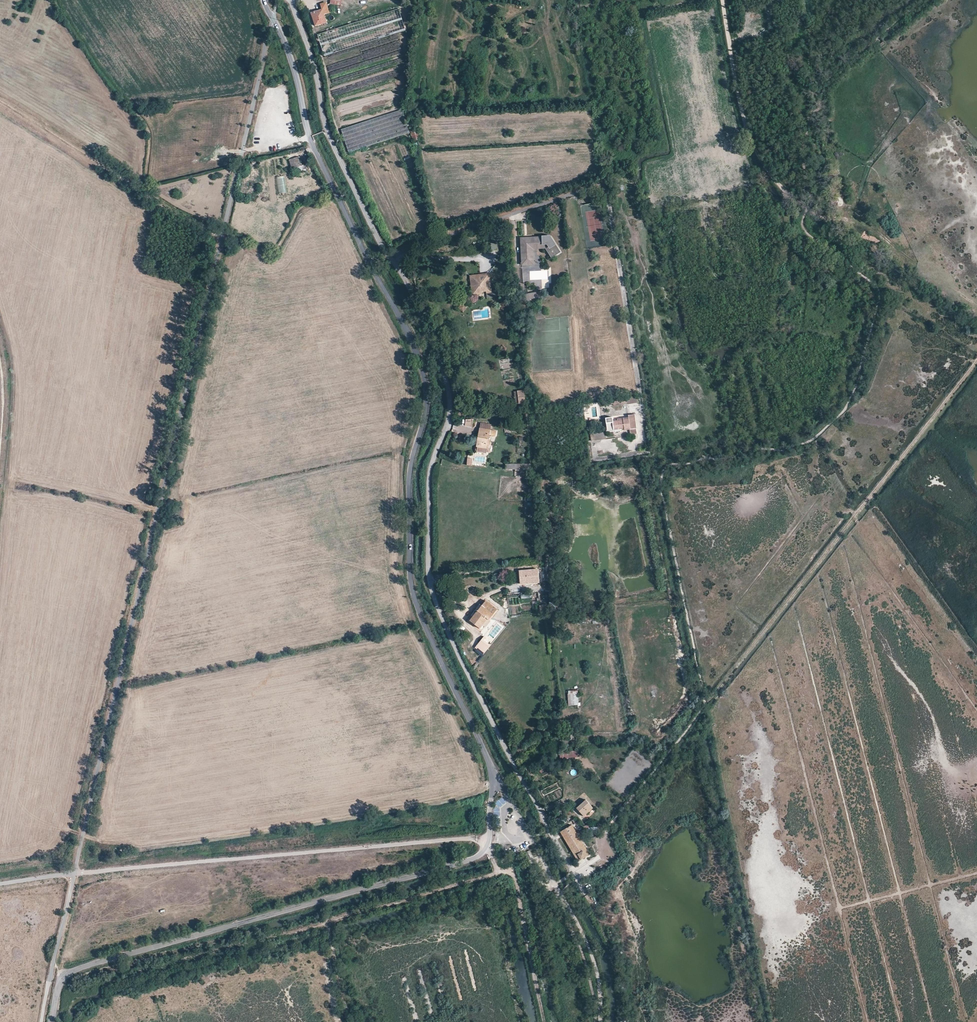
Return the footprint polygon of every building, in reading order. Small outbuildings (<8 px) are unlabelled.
[(314,26),(326,22),(324,15),(329,13),(326,2),(319,4),(321,10),(316,11),(310,13),(314,26)] [(427,160),(440,159),(440,152),(427,153),(427,160)] [(292,169),(301,166),(298,157),(289,160),(292,169)] [(278,176),(278,194),(286,193),(286,176),(278,176)] [(551,259),(561,252),(550,236),(520,238),(521,265),(533,264),(532,249),(543,249),(551,259)] [(801,266),(806,266),(806,261),(802,260),(802,257),(794,256),(794,263),(801,264),(801,266)] [(484,274),(470,275),(472,295),(482,294),(482,293),(486,292),(486,294),(492,293),(489,273),(484,274)] [(520,293),(521,302),(529,301),(529,299),(541,297),(541,296),(540,289),(520,293)] [(519,404),(525,403),(523,390),(513,391),(515,404),(519,404)] [(630,429),(636,428),(634,415),(628,416),(628,417),(616,419),(617,421),(612,421),(612,418),(605,419),(607,433),(613,432),(613,431),(624,430),(624,431),(630,431),(630,429)] [(478,447),(487,449),(490,435),(491,430),(491,426),(480,424),(479,432),(477,447),(478,447)] [(168,515),(177,514),(176,507),(167,508),(168,515)] [(520,585),(539,583),(538,570),(519,571),(520,585)] [(470,621),(479,629),(487,619),(489,620),(497,610),(486,602),(470,621)] [(483,655),(492,644),(483,637),(475,648),(483,655)] [(568,706),(578,705),(577,695),(567,695),(568,706)] [(560,759),(578,759),(578,750),(559,751),(560,759)] [(495,818),(501,817),(499,806),(505,805),(504,799),(495,800),(497,807),(493,808),(495,818)] [(582,817),(593,809),(586,801),(576,808),(582,817)] [(572,820),(558,829),(575,859),(581,855),(587,852),(572,826),(575,824),(572,820)] [(589,833),(596,835),(598,828),(591,827),(589,833)]
